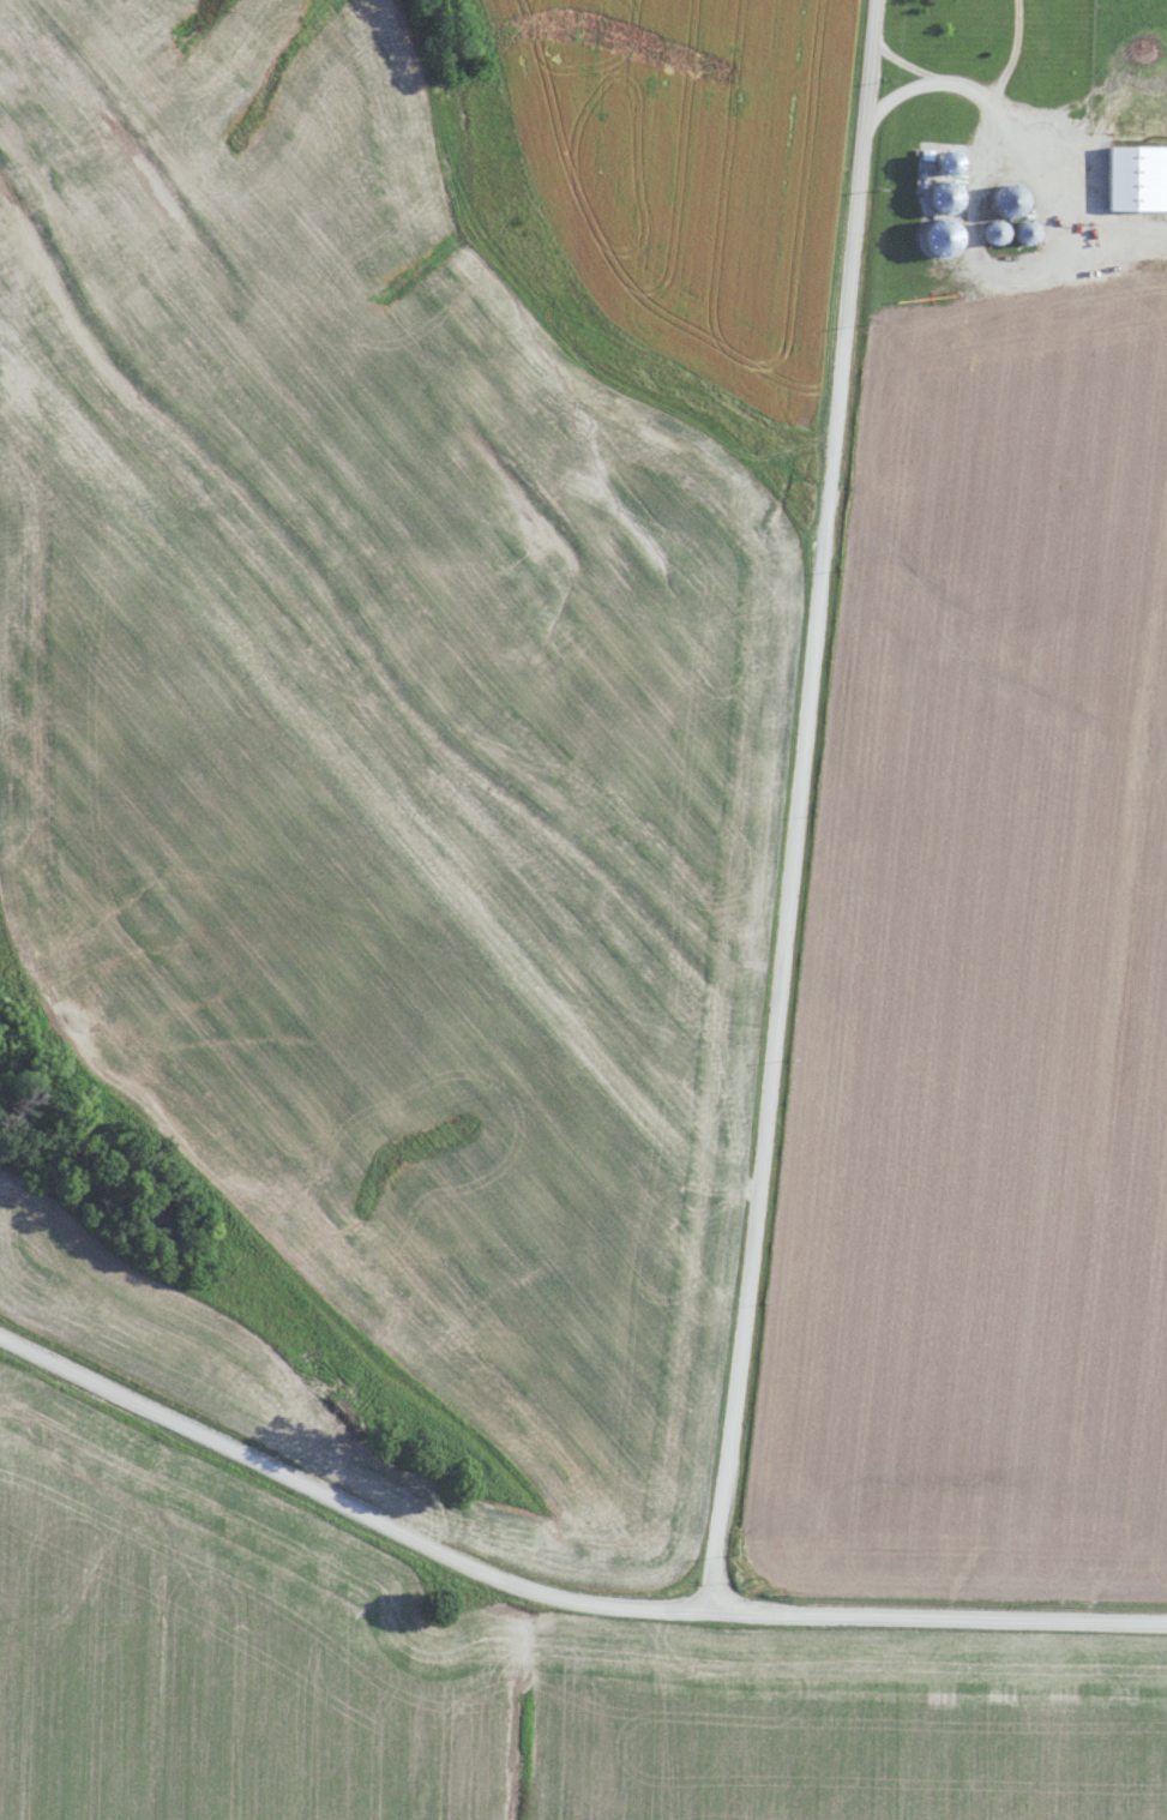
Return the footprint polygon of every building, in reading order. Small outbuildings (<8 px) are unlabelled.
[(1111,146),(1111,212),(1166,212),(1166,146),(1111,146)]
